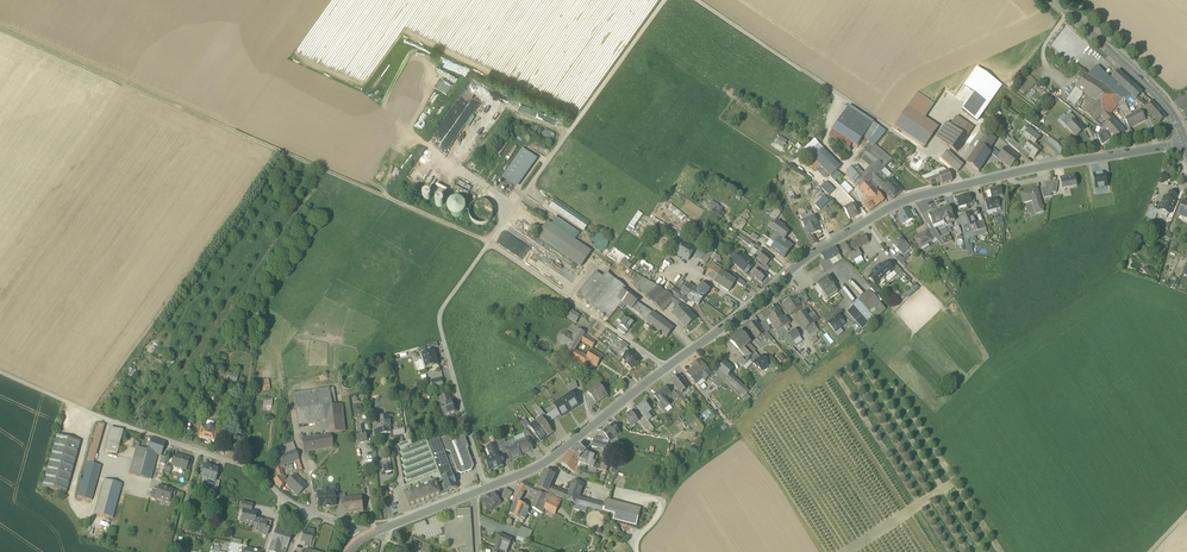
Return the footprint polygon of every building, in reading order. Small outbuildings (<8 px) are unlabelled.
[(1123,99),(1124,102),(1129,96),(1104,72),(1097,66),(1087,76),(1107,88),(1120,101),(1123,99)] [(977,69),(964,87),(970,91),(974,94),(974,93),(989,103),(1001,86),(977,69)] [(1132,98),(1135,100),(1138,97),(1142,93),(1118,71),(1111,78),(1132,98)] [(1075,88),(1075,89),(1085,94),(1094,101),(1083,112),(1094,121),(1097,117),(1097,118),(1101,115),(1105,110),(1109,114),(1118,105),(1117,104),(1120,101),(1107,88),(1087,76),(1075,88)] [(477,95),(480,87),(468,81),(465,89),(477,95)] [(404,90),(408,94),(413,88),(408,84),(404,90)] [(1075,107),(1085,94),(1075,89),(1066,100),(1075,107)] [(970,91),(962,102),(966,105),(974,94),(970,91)] [(918,93),(910,104),(925,114),(920,121),(935,131),(938,127),(925,118),(934,105),(918,93)] [(962,111),(977,121),(989,103),(974,93),(974,94),(966,105),(962,111)] [(1009,103),(1013,97),(1008,93),(1004,99),(1009,103)] [(1148,105),(1138,97),(1135,100),(1145,108),(1148,105)] [(1118,105),(1125,119),(1132,114),(1129,109),(1128,110),(1124,102),(1123,99),(1120,101),(1117,104),(1118,105)] [(1151,102),(1148,105),(1145,108),(1151,115),(1158,108),(1151,102)] [(1186,120),(1186,102),(1179,108),(1186,120)] [(906,111),(920,121),(925,114),(910,104),(906,111)] [(849,106),(832,131),(852,145),(857,148),(864,138),(873,123),(849,106)] [(1151,115),(1159,124),(1166,117),(1158,108),(1151,115)] [(1103,128),(1113,139),(1124,131),(1113,120),(1109,114),(1105,110),(1101,115),(1104,118),(1109,124),(1103,128)] [(1125,119),(1129,128),(1145,120),(1140,110),(1132,114),(1125,119)] [(925,147),(935,131),(920,121),(906,111),(895,127),(925,147)] [(1061,122),(1076,138),(1084,130),(1079,125),(1077,127),(1073,122),(1076,119),(1070,114),(1061,122)] [(959,132),(962,134),(968,124),(957,116),(950,126),(959,133),(959,132)] [(450,141),(456,131),(457,132),(462,123),(456,120),(439,148),(446,152),(452,142),(450,141)] [(873,123),(864,138),(866,141),(871,140),(879,127),(873,123)] [(936,137),(940,140),(950,126),(946,123),(936,137)] [(959,133),(950,126),(940,140),(949,147),(959,133)] [(886,132),(879,127),(871,140),(866,141),(869,144),(873,147),(874,145),(875,146),(886,132)] [(1028,138),(1031,141),(1031,140),(1035,143),(1039,139),(1035,135),(1035,134),(1029,129),(1024,135),(1028,138)] [(1100,142),(1102,145),(1110,140),(1105,133),(1103,130),(1098,135),(1098,138),(1100,142)] [(852,145),(832,131),(828,137),(838,144),(839,143),(849,149),(852,145)] [(959,132),(959,133),(949,147),(956,152),(965,140),(967,137),(962,134),(959,132)] [(987,133),(978,145),(988,151),(991,147),(996,140),(987,133)] [(788,142),(780,136),(775,143),(783,149),(788,142)] [(473,142),(473,138),(466,138),(467,149),(464,150),(464,151),(470,151),(469,142),(473,142)] [(1031,141),(1028,138),(1022,144),(1025,146),(1026,147),(1031,141)] [(804,150),(808,154),(819,144),(815,140),(804,150)] [(1042,149),(1035,143),(1031,140),(1031,141),(1026,147),(1023,149),(1029,154),(1034,158),(1042,149)] [(517,147),(504,141),(496,158),(504,162),(507,155),(512,157),(517,147)] [(1010,145),(1017,150),(1022,145),(1020,143),(1018,141),(1017,143),(1014,141),(1010,145)] [(819,144),(808,154),(812,158),(823,149),(819,144)] [(863,150),(867,153),(873,147),(869,144),(863,150)] [(874,145),(873,147),(867,153),(876,161),(884,168),(892,160),(875,146),(874,145)] [(991,153),(988,151),(978,145),(974,152),(986,160),(991,153)] [(1025,146),(1019,152),(1026,158),(1029,154),(1023,149),(1026,147),(1025,146)] [(997,158),(1010,168),(1019,157),(1006,147),(1001,154),(997,158)] [(502,178),(515,187),(536,158),(523,149),(502,178)] [(840,168),(823,149),(812,158),(831,177),(836,171),(838,170),(838,169),(840,168)] [(994,149),(991,153),(997,158),(1001,154),(994,149)] [(946,153),(961,168),(963,166),(947,152),(946,153)] [(966,163),(979,171),(986,160),(974,152),(966,163)] [(876,161),(867,153),(861,159),(870,167),(876,161)] [(941,158),(957,173),(961,168),(946,153),(941,158)] [(917,157),(909,168),(913,170),(921,159),(917,157)] [(816,170),(820,167),(814,160),(807,167),(813,173),(816,170)] [(870,167),(863,174),(859,178),(851,169),(846,174),(854,183),(855,183),(869,199),(864,202),(870,211),(884,200),(878,192),(877,192),(875,190),(876,189),(870,183),(870,184),(869,183),(874,178),(880,171),(881,171),(884,168),(876,161),(870,167)] [(1109,173),(1107,163),(1100,165),(1101,173),(1104,173),(1109,173)] [(863,174),(856,166),(854,168),(853,167),(851,169),(859,178),(863,174)] [(807,176),(792,167),(790,170),(804,180),(807,176)] [(891,175),(884,168),(881,171),(888,178),(891,175)] [(932,173),(922,177),(925,180),(939,174),(948,171),(943,168),(932,172),(932,173)] [(828,175),(823,170),(819,173),(825,179),(828,175)] [(836,171),(831,177),(835,182),(841,176),(836,171)] [(892,200),(903,190),(892,178),(886,183),(885,181),(888,178),(881,171),(880,171),(874,178),(877,182),(879,180),(881,182),(878,185),(881,188),(892,200)] [(941,180),(942,184),(952,181),(948,171),(939,174),(941,180)] [(1106,187),(1104,173),(1101,173),(1093,174),(1096,189),(1106,187)] [(931,184),(941,180),(939,174),(925,180),(931,184)] [(1074,176),(1060,179),(1062,190),(1077,187),(1074,176)] [(870,183),(876,189),(878,187),(881,188),(878,185),(881,182),(879,180),(877,182),(874,178),(869,183),(870,184),(870,183)] [(821,188),(827,182),(824,180),(818,185),(821,188)] [(457,184),(470,190),(471,188),(459,181),(457,184)] [(1044,184),(1045,187),(1047,192),(1051,191),(1053,181),(1044,184)] [(834,190),(827,182),(821,188),(829,196),(834,190)] [(848,184),(843,190),(848,195),(853,190),(848,184)] [(437,185),(434,190),(445,196),(447,190),(437,185)] [(455,189),(467,196),(469,193),(456,186),(455,189)] [(996,199),(998,199),(998,200),(1003,199),(1000,187),(989,189),(992,198),(995,197),(996,199)] [(1051,195),(1051,191),(1047,192),(1045,187),(1042,188),(1044,196),(1051,195)] [(1032,200),(1036,213),(1043,212),(1039,198),(1037,198),(1035,189),(1020,193),(1023,203),(1032,200)] [(443,199),(445,196),(434,190),(432,194),(443,199)] [(1158,210),(1169,215),(1171,209),(1172,209),(1175,202),(1174,201),(1177,195),(1174,194),(1171,193),(1169,192),(1167,199),(1167,198),(1163,200),(1161,205),(1161,204),(1158,210)] [(957,198),(959,206),(970,203),(971,201),(969,195),(969,194),(957,198)] [(824,196),(815,205),(820,211),(829,201),(824,196)] [(999,201),(998,200),(998,199),(996,199),(990,201),(990,200),(985,201),(986,204),(987,210),(988,211),(1000,208),(999,201)] [(448,208),(448,211),(450,215),(452,217),(456,218),(459,217),(463,216),(465,213),(466,209),(465,206),(464,203),(461,201),(457,200),(454,200),(451,202),(448,205),(448,208)] [(551,203),(552,203),(587,227),(589,224),(553,200),(551,203)] [(707,208),(722,218),(725,214),(718,209),(719,206),(712,201),(707,208)] [(469,213),(470,217),(472,221),(475,224),(480,226),(485,225),(489,223),(492,219),(493,215),(493,210),(490,206),(487,203),(482,202),(477,202),(473,204),(470,208),(469,213)] [(587,227),(552,203),(549,208),(583,232),(587,227)] [(669,203),(665,208),(682,221),(686,215),(669,203)] [(844,210),(849,220),(858,215),(852,206),(844,210)] [(770,216),(776,221),(781,214),(777,207),(770,216)] [(943,221),(953,216),(949,207),(939,211),(943,221)] [(1146,216),(1155,220),(1158,210),(1152,208),(1146,216)] [(907,209),(898,214),(903,224),(913,219),(912,218),(909,212),(907,209)] [(959,217),(962,222),(973,217),(977,216),(980,214),(979,213),(978,209),(977,209),(959,217)] [(932,225),(943,221),(939,211),(928,215),(931,222),(932,225)] [(801,222),(804,229),(808,227),(808,228),(811,226),(817,223),(814,216),(813,216),(808,219),(803,221),(801,222)] [(976,224),(976,223),(973,217),(962,222),(965,229),(967,228),(972,225),(976,224)] [(835,219),(826,223),(832,235),(841,231),(835,219)] [(744,221),(740,225),(738,228),(742,230),(747,223),(744,221)] [(780,235),(779,237),(783,239),(788,233),(782,228),(783,226),(777,221),(775,225),(772,229),(780,235)] [(981,221),(978,222),(976,223),(976,224),(972,225),(974,229),(975,232),(984,229),(981,221)] [(537,237),(582,267),(592,252),(547,222),(544,227),(537,237)] [(811,226),(815,234),(821,231),(817,223),(811,226)] [(812,235),(815,234),(811,226),(808,228),(808,227),(804,229),(808,237),(813,245),(817,243),(812,235)] [(936,238),(940,246),(952,241),(949,235),(941,239),(938,233),(935,228),(934,228),(931,230),(935,237),(936,238)] [(984,229),(975,232),(977,237),(987,232),(986,228),(984,229)] [(935,237),(931,230),(931,229),(927,232),(931,240),(935,237)] [(915,239),(920,248),(932,241),(931,240),(927,232),(915,239)] [(742,241),(750,246),(752,242),(739,233),(737,237),(743,241),(742,241)] [(770,239),(774,243),(779,237),(775,233),(770,239)] [(591,242),(592,245),(593,248),(596,250),(599,251),(602,250),(605,249),(607,246),(608,243),(608,240),(606,237),(604,235),(600,234),(597,234),(594,236),(592,238),(591,242)] [(849,244),(854,251),(857,249),(869,242),(864,235),(856,240),(850,244),(849,244)] [(779,237),(774,243),(788,253),(792,247),(786,243),(787,242),(783,239),(779,237)] [(893,245),(901,254),(909,247),(901,238),(893,245)] [(774,243),(770,239),(766,245),(770,248),(774,243)] [(784,258),(788,253),(774,243),(770,248),(784,258)] [(846,258),(849,256),(855,253),(854,252),(854,251),(849,244),(850,244),(849,243),(841,248),(846,258)] [(681,257),(688,261),(694,251),(683,244),(678,252),(677,253),(677,254),(681,257)] [(826,263),(828,268),(842,260),(840,255),(835,247),(821,255),(824,261),(826,263)] [(752,258),(754,256),(758,251),(754,248),(753,248),(748,254),(752,258)] [(694,255),(700,259),(704,253),(698,249),(694,255)] [(758,259),(764,252),(760,249),(758,251),(754,256),(758,259)] [(858,250),(854,252),(855,253),(849,256),(851,261),(852,261),(854,260),(861,256),(858,250)] [(671,254),(680,260),(681,257),(677,254),(677,253),(673,251),(671,254)] [(763,263),(765,266),(772,258),(764,252),(758,259),(763,263)] [(739,259),(736,256),(732,261),(731,262),(740,269),(748,259),(748,258),(747,260),(742,255),(739,259)] [(895,259),(902,265),(904,262),(905,261),(902,258),(898,255),(895,259)] [(864,261),(861,256),(854,260),(857,265),(864,261)] [(620,263),(629,269),(632,265),(623,259),(620,263)] [(750,261),(748,259),(740,269),(746,274),(754,265),(754,264),(750,261)] [(654,268),(643,260),(640,264),(643,266),(649,270),(651,272),(654,268)] [(819,264),(823,271),(828,268),(826,263),(824,261),(819,264)] [(716,262),(713,266),(721,271),(723,267),(716,262)] [(879,267),(877,270),(884,277),(885,278),(890,273),(891,273),(893,271),(890,267),(887,264),(884,264),(881,267),(879,267)] [(893,271),(897,275),(902,271),(894,264),(890,267),(893,271)] [(714,282),(721,271),(713,266),(706,277),(714,282)] [(753,275),(762,283),(767,276),(764,274),(759,269),(758,269),(753,275)] [(878,283),(884,277),(877,270),(874,272),(874,274),(870,277),(870,280),(873,283),(876,287),(877,286),(879,284),(878,283)] [(731,277),(721,271),(714,282),(728,292),(735,281),(736,281),(731,277)] [(890,273),(885,278),(889,282),(897,275),(893,271),(891,273),(890,273)] [(577,295),(592,307),(610,284),(605,279),(596,272),(577,295)] [(735,281),(744,287),(746,283),(734,274),(731,277),(736,281),(735,281)] [(605,279),(610,284),(614,279),(609,275),(605,279)] [(632,284),(635,287),(643,278),(638,275),(632,284)] [(817,285),(818,285),(823,293),(833,286),(834,286),(828,277),(817,285)] [(635,287),(645,296),(656,286),(643,278),(635,287)] [(626,288),(614,279),(610,284),(592,307),(608,320),(622,302),(617,298),(621,293),(625,289),(626,288)] [(702,284),(710,289),(712,286),(704,281),(702,284)] [(870,286),(877,293),(880,290),(877,286),(876,287),(873,283),(870,286)] [(919,287),(915,283),(901,296),(904,299),(908,296),(908,297),(919,287)] [(681,294),(687,298),(691,293),(694,288),(688,284),(681,294)] [(694,288),(691,293),(702,300),(705,296),(710,289),(702,284),(697,290),(694,288)] [(820,295),(821,294),(823,293),(818,285),(814,287),(816,290),(820,295)] [(664,305),(669,300),(673,296),(656,286),(645,296),(660,309),(664,305)] [(823,293),(821,294),(826,300),(831,296),(837,292),(833,286),(823,293)] [(670,293),(678,299),(681,294),(673,288),(670,293)] [(622,302),(632,310),(637,302),(639,300),(629,292),(626,296),(621,293),(617,298),(622,302)] [(869,292),(847,312),(856,322),(863,330),(875,319),(869,312),(880,303),(869,292)] [(698,305),(702,300),(691,293),(687,298),(698,305)] [(795,297),(802,306),(805,304),(799,296),(801,294),(795,297)] [(799,296),(805,304),(807,302),(801,294),(799,296)] [(683,303),(673,296),(669,300),(676,304),(675,305),(678,307),(683,303),(683,304),(683,303)] [(679,300),(686,304),(688,300),(681,296),(679,300)] [(789,314),(790,315),(802,306),(795,297),(783,304),(789,314)] [(632,310),(638,314),(644,307),(637,302),(632,310)] [(672,313),(681,322),(691,313),(683,304),(683,303),(678,307),(672,313)] [(869,312),(875,319),(885,309),(880,303),(869,312)] [(768,317),(773,324),(783,317),(779,311),(780,310),(776,305),(772,308),(775,312),(768,317)] [(646,321),(652,313),(644,307),(638,314),(646,321)] [(581,316),(572,310),(567,317),(576,323),(581,316)] [(817,328),(814,323),(808,316),(805,311),(796,318),(805,330),(809,335),(817,328)] [(646,321),(667,337),(673,329),(652,312),(652,313),(646,321)] [(814,312),(808,316),(814,323),(819,319),(814,312)] [(847,312),(843,315),(853,325),(856,322),(847,312)] [(696,318),(691,313),(681,322),(686,328),(696,318)] [(618,320),(621,323),(625,318),(626,318),(622,314),(618,320)] [(828,323),(835,332),(840,328),(844,325),(845,324),(840,318),(838,315),(828,323)] [(844,325),(845,327),(851,323),(843,315),(840,318),(845,324),(844,325)] [(785,316),(783,317),(773,324),(772,325),(776,331),(779,329),(783,326),(788,324),(790,322),(785,316)] [(633,324),(626,318),(625,318),(621,323),(620,325),(627,331),(633,324)] [(805,330),(796,318),(794,320),(803,332),(805,330)] [(763,326),(762,327),(767,332),(770,329),(765,321),(760,323),(763,326)] [(752,331),(757,338),(762,334),(763,333),(760,329),(755,323),(748,328),(751,332),(752,331)] [(617,328),(625,334),(627,331),(620,325),(617,328)] [(771,336),(767,332),(762,327),(760,329),(763,333),(762,334),(766,340),(770,337),(771,336)] [(819,331),(817,328),(809,335),(812,338),(817,334),(816,333),(819,331)] [(575,350),(581,341),(584,335),(585,334),(577,329),(572,337),(566,346),(562,352),(570,357),(575,350)] [(776,331),(781,338),(783,336),(784,337),(788,334),(786,331),(785,332),(783,330),(780,331),(779,329),(776,331)] [(784,337),(790,344),(793,342),(800,337),(795,329),(788,334),(784,337)] [(735,336),(745,346),(743,348),(744,348),(749,354),(751,355),(751,356),(751,355),(755,351),(756,350),(749,343),(750,342),(740,331),(735,336)] [(560,342),(566,346),(572,337),(566,333),(561,334),(559,337),(560,342)] [(595,343),(584,335),(581,341),(592,348),(595,343)] [(730,341),(740,351),(744,348),(743,348),(745,346),(735,336),(730,341)] [(803,341),(800,337),(793,342),(796,345),(803,341)] [(619,345),(626,349),(629,346),(622,341),(619,345)] [(749,354),(744,348),(740,351),(745,356),(746,357),(749,354)] [(588,362),(596,367),(603,356),(591,349),(587,356),(587,357),(590,359),(588,362)] [(570,357),(577,361),(581,354),(575,350),(570,357)] [(623,358),(631,368),(639,362),(630,351),(623,358)] [(749,360),(753,364),(760,358),(755,351),(751,355),(751,356),(748,359),(749,360)] [(424,360),(426,369),(438,366),(434,352),(422,355),(421,356),(422,361),(424,360)] [(582,354),(581,354),(577,361),(586,366),(588,362),(590,359),(587,357),(587,356),(583,353),(582,354)] [(781,363),(786,358),(781,353),(777,357),(781,363)] [(739,363),(743,367),(749,360),(748,359),(751,356),(751,355),(749,354),(746,357),(745,356),(739,363)] [(758,367),(762,371),(768,365),(769,365),(766,362),(763,359),(762,360),(760,357),(760,358),(753,364),(757,368),(758,367)] [(768,365),(773,371),(777,367),(770,359),(766,362),(769,365),(768,365)] [(723,381),(724,382),(730,374),(734,369),(724,360),(713,373),(717,376),(723,381)] [(688,373),(697,383),(703,378),(705,380),(711,374),(699,361),(694,365),(695,366),(688,373)] [(341,381),(341,384),(342,387),(345,389),(348,390),(351,389),(354,388),(356,385),(357,382),(356,379),(355,377),(352,375),(349,374),(346,374),(343,376),(341,378),(341,381)] [(745,388),(730,374),(724,382),(739,395),(745,388)] [(679,390),(682,394),(689,388),(679,375),(672,381),(679,390)] [(711,382),(717,388),(723,381),(717,376),(711,382)] [(442,379),(431,381),(433,389),(444,387),(442,379)] [(567,386),(571,392),(578,388),(576,382),(575,381),(567,386)] [(591,397),(596,403),(602,398),(603,399),(607,395),(599,385),(595,388),(595,389),(589,394),(591,397)] [(663,389),(658,393),(663,400),(665,399),(667,397),(669,399),(672,397),(670,395),(671,394),(666,387),(663,389)] [(749,391),(745,388),(739,395),(743,399),(749,391)] [(328,389),(299,393),(302,410),(331,405),(328,389)] [(679,390),(676,393),(679,397),(683,403),(687,400),(682,394),(679,390)] [(674,400),(679,397),(676,393),(674,391),(671,394),(670,395),(672,397),(674,400)] [(560,415),(562,417),(571,410),(579,404),(579,405),(580,404),(572,392),(572,393),(567,396),(568,397),(564,400),(563,398),(563,399),(564,400),(560,403),(559,402),(554,405),(553,405),(556,409),(560,415)] [(295,411),(302,410),(299,393),(293,394),(295,411)] [(667,401),(665,399),(663,400),(658,393),(657,393),(654,395),(654,396),(660,404),(665,409),(670,405),(667,401)] [(587,400),(590,408),(596,403),(591,397),(587,400)] [(220,422),(225,423),(231,401),(226,399),(220,422)] [(440,403),(444,416),(455,412),(451,399),(442,402),(440,403)] [(645,418),(648,421),(651,418),(648,414),(651,411),(645,403),(638,408),(645,418)] [(657,406),(663,413),(666,411),(665,409),(660,404),(657,406)] [(298,425),(326,420),(333,419),(331,406),(331,405),(302,410),(295,411),(298,425)] [(336,405),(331,406),(333,419),(335,433),(345,431),(342,405),(336,405)] [(535,411),(540,417),(544,414),(539,408),(535,411)] [(545,416),(550,422),(560,415),(556,409),(545,416)] [(624,418),(630,425),(633,422),(634,423),(638,420),(631,412),(624,418)] [(379,435),(390,433),(390,432),(389,429),(388,427),(390,426),(389,422),(388,417),(381,418),(382,421),(377,421),(378,428),(379,435)] [(541,418),(530,427),(530,428),(536,423),(541,419),(541,418)] [(541,419),(536,423),(547,437),(553,432),(542,418),(541,418),(541,419)] [(645,418),(642,420),(648,427),(651,425),(648,421),(645,418)] [(335,433),(333,419),(326,420),(328,434),(330,433),(335,433)] [(521,423),(525,429),(529,425),(525,420),(521,423)] [(645,429),(648,427),(642,420),(639,422),(645,429)] [(97,423),(87,462),(94,464),(104,425),(97,423)] [(541,442),(547,437),(536,423),(530,428),(530,427),(529,427),(541,442)] [(603,432),(609,439),(615,435),(616,436),(620,433),(613,424),(603,432)] [(198,438),(214,442),(216,429),(206,426),(205,428),(201,427),(198,438)] [(357,433),(358,443),(362,442),(368,441),(367,441),(366,432),(365,432),(364,426),(357,427),(359,433),(357,433)] [(105,452),(117,455),(123,430),(111,427),(105,452)] [(528,439),(529,442),(534,440),(528,432),(523,433),(526,439),(528,439)] [(302,445),(306,444),(308,452),(333,448),(331,434),(328,435),(304,439),(301,440),(302,445)] [(42,487),(66,493),(80,442),(57,435),(42,487)] [(440,440),(444,451),(450,452),(458,473),(462,474),(472,471),(473,466),(466,449),(468,448),(463,437),(450,441),(448,437),(447,437),(440,440)] [(157,455),(161,456),(165,442),(152,438),(148,449),(147,450),(157,455)] [(441,479),(453,474),(444,451),(440,440),(439,438),(437,439),(428,442),(427,441),(424,441),(416,445),(415,443),(412,444),(411,440),(397,445),(398,447),(405,490),(406,492),(435,481),(441,479)] [(516,443),(517,445),(521,454),(522,454),(526,453),(527,452),(532,450),(529,442),(528,439),(526,439),(516,443)] [(612,452),(614,445),(608,444),(602,443),(594,441),(590,446),(603,449),(603,450),(612,452)] [(505,442),(499,444),(502,451),(503,454),(507,452),(506,449),(508,448),(505,442)] [(295,449),(293,443),(272,450),(274,456),(295,449)] [(487,448),(491,457),(498,454),(497,452),(498,452),(495,445),(487,448)] [(521,456),(521,454),(517,445),(508,448),(506,449),(507,452),(510,460),(515,458),(516,458),(521,457),(521,456)] [(578,445),(571,453),(580,459),(582,457),(585,452),(586,451),(583,449),(585,448),(582,445),(581,447),(578,445)] [(133,459),(129,474),(151,479),(157,455),(147,450),(145,450),(136,447),(133,459)] [(283,475),(281,468),(280,464),(283,463),(287,462),(288,464),(296,461),(299,460),(295,449),(274,456),(277,465),(274,466),(277,477),(273,480),(280,489),(285,484),(286,484),(280,476),(283,475)] [(456,476),(458,473),(450,452),(444,451),(453,474),(454,477),(456,476)] [(578,463),(580,459),(571,453),(570,452),(561,465),(575,474),(579,468),(576,466),(578,463)] [(585,452),(582,457),(594,461),(595,456),(585,452)] [(172,465),(186,470),(189,459),(176,454),(172,465)] [(502,466),(498,454),(491,457),(485,459),(489,471),(497,467),(497,468),(502,466)] [(578,463),(581,464),(596,469),(597,469),(603,471),(606,472),(608,465),(594,461),(582,457),(580,459),(578,463)] [(77,496),(91,500),(101,466),(94,464),(87,462),(77,496)] [(596,472),(597,469),(596,469),(581,464),(579,466),(580,466),(589,469),(589,470),(596,472)] [(163,473),(169,475),(172,467),(166,465),(163,473)] [(214,483),(215,483),(215,481),(217,477),(219,470),(206,466),(202,477),(201,479),(202,479),(208,481),(214,483)] [(109,478),(115,480),(117,471),(111,469),(109,478)] [(115,480),(122,482),(125,473),(117,471),(115,480)] [(538,488),(548,493),(550,487),(555,475),(545,471),(538,488)] [(285,484),(298,497),(307,486),(295,474),(294,475),(293,474),(291,476),(292,477),(289,480),(288,479),(287,481),(288,482),(286,484),(285,484)] [(441,479),(446,492),(447,492),(458,487),(454,477),(453,474),(441,479)] [(95,514),(112,519),(122,484),(104,479),(95,514)] [(441,479),(435,481),(440,494),(440,495),(441,495),(447,492),(446,492),(441,479)] [(566,500),(576,504),(578,498),(583,485),(573,481),(568,495),(566,500)] [(526,490),(538,496),(541,491),(522,483),(520,487),(526,490)] [(169,503),(171,496),(173,491),(159,486),(157,491),(155,498),(169,503)] [(568,495),(550,487),(548,493),(566,500),(568,495)] [(149,498),(155,500),(155,498),(157,491),(152,489),(149,498)] [(501,497),(508,501),(512,493),(506,489),(501,497)] [(513,504),(514,501),(519,503),(524,493),(518,490),(511,503),(513,504)] [(318,507),(319,507),(324,507),(330,506),(330,507),(330,506),(334,506),(335,505),(334,497),(333,492),(329,492),(329,491),(322,492),(322,493),(317,493),(317,496),(317,497),(316,498),(317,500),(318,501),(318,507)] [(542,513),(544,509),(550,496),(541,491),(538,496),(532,509),(542,513)] [(486,509),(488,510),(491,508),(492,509),(493,509),(496,507),(496,506),(500,503),(494,494),(490,497),(489,497),(486,499),(486,500),(482,503),(484,506),(484,507),(485,509),(486,509)] [(561,501),(550,496),(544,509),(555,514),(561,501)] [(345,513),(347,514),(351,513),(352,512),(363,511),(361,498),(346,499),(345,499),(346,505),(346,507),(345,509),(345,513)] [(589,501),(578,498),(576,504),(576,505),(587,508),(589,501)] [(606,500),(604,505),(603,512),(615,515),(618,503),(606,500)] [(509,516),(524,522),(529,508),(529,507),(519,503),(514,501),(513,504),(509,516)] [(587,508),(603,512),(604,505),(589,501),(587,508)] [(244,510),(251,512),(253,504),(242,502),(240,510),(244,510)] [(641,509),(618,503),(615,515),(614,520),(637,526),(641,509)] [(456,510),(457,517),(463,517),(471,516),(471,509),(456,510)] [(241,522),(253,525),(255,518),(256,513),(251,512),(244,510),(241,522)] [(463,517),(465,548),(473,547),(471,516),(463,517)] [(272,522),(255,518),(253,525),(252,531),(268,534),(272,522)] [(529,540),(532,531),(521,527),(517,537),(525,540),(526,539),(529,540)] [(271,543),(282,546),(287,548),(292,533),(276,528),(271,543)] [(305,542),(310,544),(313,533),(314,531),(308,529),(307,533),(304,532),(301,541),(305,542)] [(500,535),(497,544),(503,546),(510,548),(512,540),(500,535)] [(268,551),(280,551),(282,546),(271,543),(268,551)] [(503,546),(497,544),(494,550),(499,551),(501,551),(503,546)]
